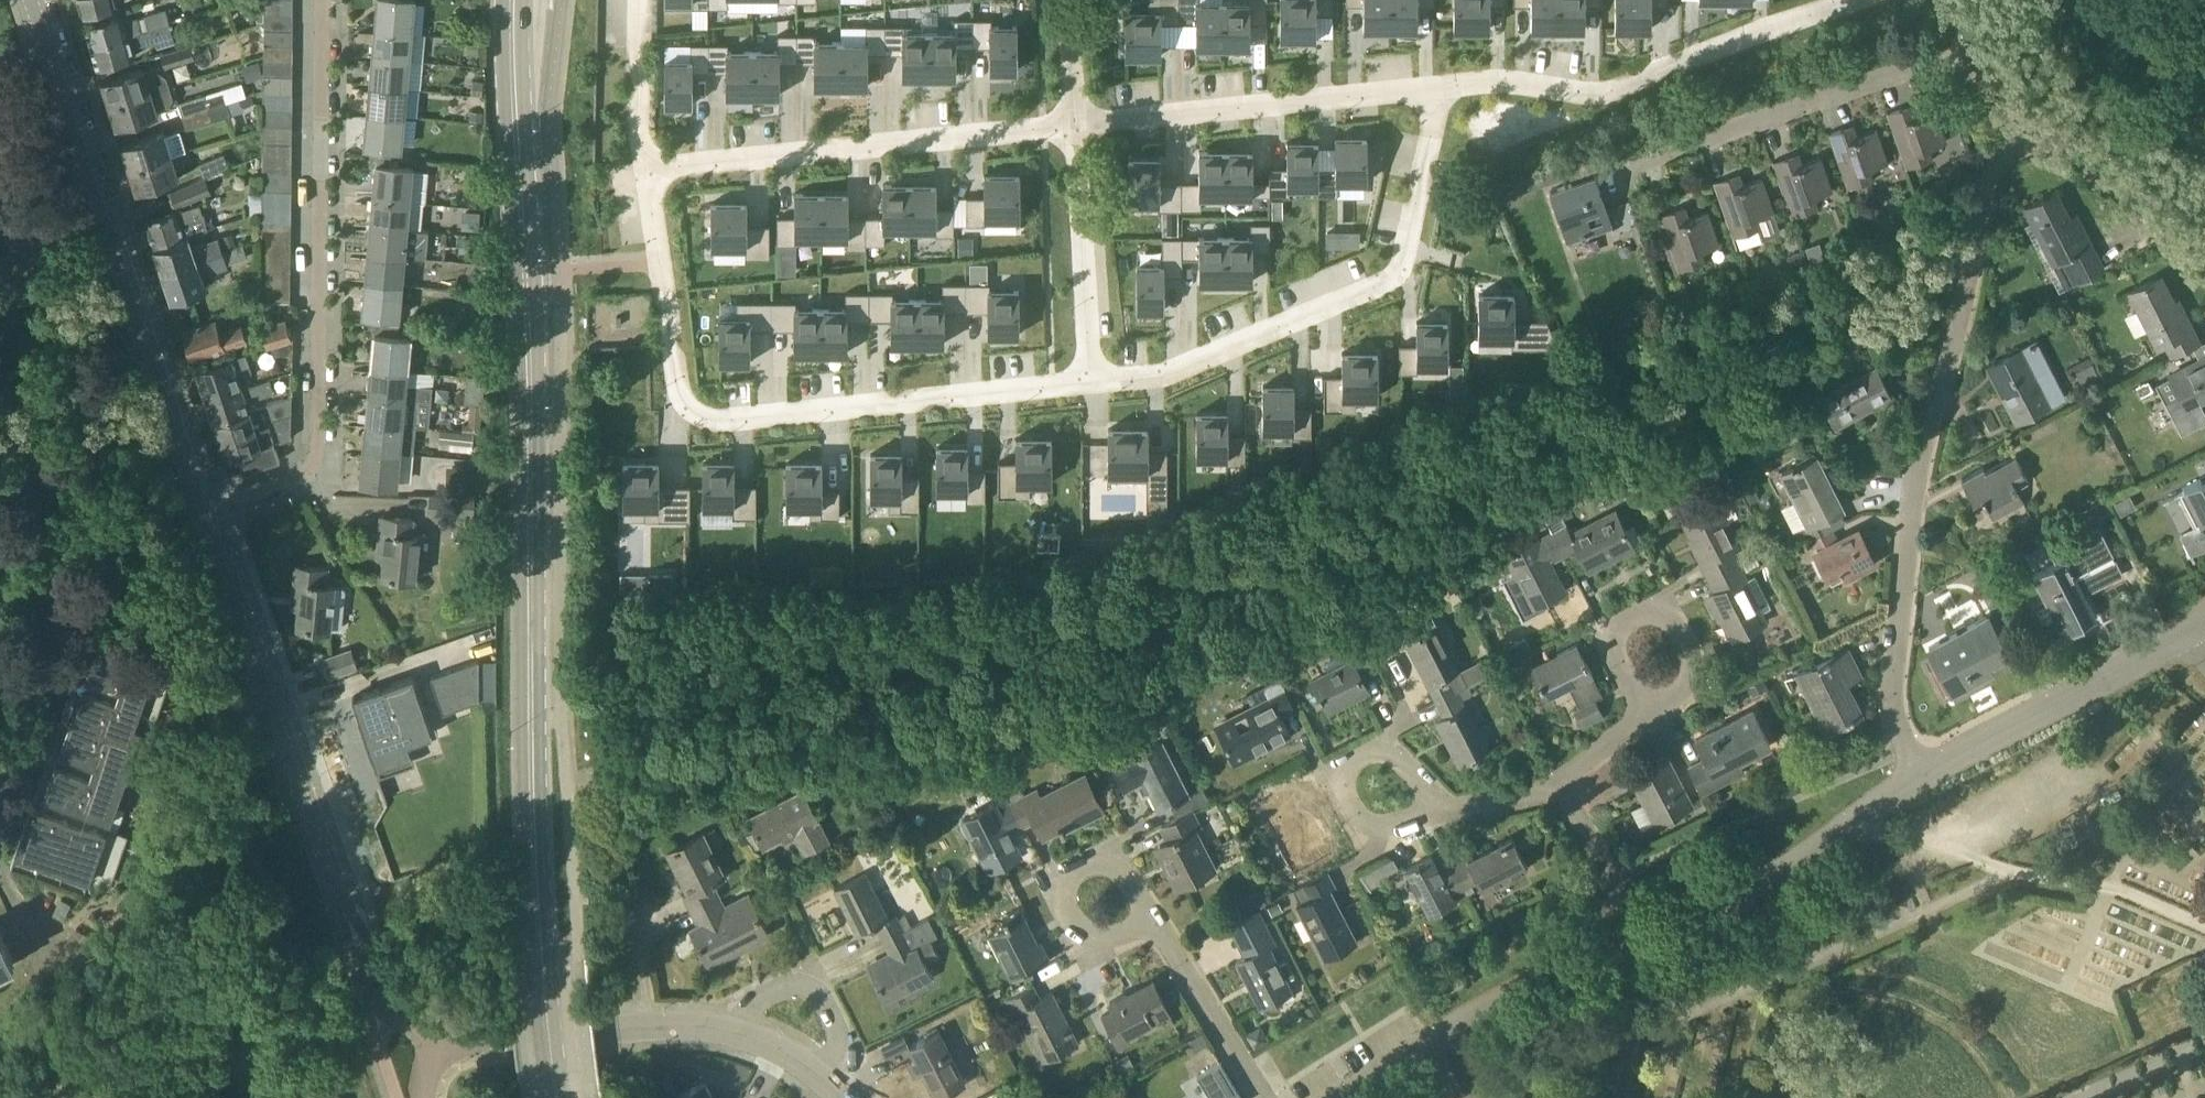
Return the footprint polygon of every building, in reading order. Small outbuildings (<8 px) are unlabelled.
[(82,16),(118,6),(116,0),(78,0),(82,16)] [(253,2),(258,22),(265,20),(265,13),(265,0),(261,0),(253,2)] [(294,0),(265,0),(265,13),(294,14),(294,0)] [(412,33),(413,21),(415,0),(378,0),(375,30),(412,33)] [(1179,0),(1148,0),(1148,11),(1126,11),(1126,55),(1161,55),(1161,23),(1179,23),(1179,0)] [(1179,23),(1197,23),(1197,46),(1223,46),(1223,2),(1198,2),(1198,0),(1179,0),(1179,23)] [(1267,23),(1267,0),(1248,0),(1248,2),(1223,2),(1223,46),(1250,46),(1250,23),(1267,23)] [(1316,14),(1334,14),(1334,0),(1281,0),(1280,37),(1316,38),(1316,14)] [(1391,29),(1391,0),(1347,0),(1347,5),(1364,5),(1364,29),(1391,29)] [(1391,29),(1417,29),(1417,5),(1435,5),(1435,0),(1391,0),(1391,29)] [(1454,29),(1490,29),(1490,5),(1507,5),(1507,0),(1454,0),(1454,29)] [(1514,5),(1531,5),(1531,29),(1558,29),(1558,0),(1514,0),(1514,5)] [(1558,29),(1585,29),(1585,6),(1602,5),(1602,0),(1558,0),(1558,29)] [(1651,29),(1651,5),(1669,5),(1669,0),(1615,0),(1615,29),(1651,29)] [(92,46),(171,23),(167,9),(124,21),(122,13),(85,24),(92,46)] [(293,29),(294,14),(265,13),(265,20),(265,29),(293,29)] [(973,47),(973,19),(954,19),(954,32),(930,32),(930,77),(956,77),(956,47),(973,47)] [(990,70),(1018,70),(1018,26),(992,26),(992,19),(973,19),(973,47),(990,47),(990,70)] [(156,40),(159,47),(177,42),(171,23),(92,46),(98,67),(135,56),(132,47),(156,40)] [(868,53),(886,53),(886,26),(866,26),(866,42),(842,42),(842,86),(868,86),(868,53)] [(904,26),(886,26),(886,53),(903,54),(903,77),(930,77),(930,32),(904,32),(904,26)] [(293,45),(293,29),(265,29),(265,45),(293,45)] [(373,57),(409,60),(412,33),(375,30),(373,57)] [(778,51),(754,51),(754,95),(780,95),(780,62),(798,63),(798,35),(778,35),(778,51)] [(798,35),(798,63),(815,63),(815,86),(842,86),(842,42),(816,42),(816,35),(798,35)] [(693,104),(693,71),(710,71),(710,44),(691,44),(691,60),(665,60),(665,104),(693,104)] [(710,44),(710,71),(727,71),(727,95),(754,95),(754,51),(728,51),(728,44),(710,44)] [(293,62),(293,45),(265,45),(264,60),(293,62)] [(163,55),(167,66),(197,57),(193,46),(163,55)] [(409,60),(373,57),(370,85),(407,88),(409,60)] [(243,65),(248,81),(264,76),(259,60),(243,65)] [(264,60),(264,77),(293,78),(293,62),(264,60)] [(110,104),(173,84),(170,72),(160,66),(146,71),(145,67),(102,80),(110,104)] [(293,78),(264,77),(265,93),(293,94),(293,78)] [(482,95),(483,81),(473,80),(472,94),(482,95)] [(225,84),(226,97),(246,95),(245,83),(225,84)] [(117,127),(159,114),(158,111),(172,106),(177,96),(173,84),(110,104),(117,127)] [(368,112),(404,115),(407,88),(370,85),(368,112)] [(183,116),(227,102),(224,92),(206,98),(205,95),(179,103),(183,116)] [(293,111),(293,94),(265,93),(265,94),(264,94),(264,110),(293,111)] [(187,130),(231,116),(227,102),(183,116),(187,130)] [(1913,104),(1903,107),(1887,113),(1906,169),(1933,159),(1929,147),(1946,141),(1935,110),(1917,116),(1913,104)] [(293,126),(293,111),(264,110),(264,125),(293,126)] [(371,155),(391,157),(392,147),(401,148),(404,115),(368,112),(365,145),(372,146),(371,155)] [(413,141),(417,114),(408,113),(404,140),(413,141)] [(1855,124),(1845,127),(1828,133),(1848,189),(1875,179),(1870,167),(1888,161),(1877,130),(1859,136),(1855,124)] [(293,142),(293,126),(264,125),(264,142),(293,142)] [(130,168),(172,154),(186,150),(180,130),(166,134),(165,131),(122,144),(130,168)] [(1335,167),(1318,167),(1318,186),(1318,195),(1337,195),(1337,181),(1367,181),(1366,137),(1335,137),(1335,167)] [(293,157),(293,142),(264,142),(264,157),(293,157)] [(1270,167),(1269,182),(1270,195),(1289,195),(1289,186),(1318,186),(1318,167),(1318,142),(1287,142),(1287,167),(1270,167)] [(1182,195),(1225,195),(1225,151),(1199,151),(1199,181),(1182,182),(1182,195)] [(1225,195),(1270,195),(1269,182),(1252,182),(1252,151),(1225,151),(1225,195)] [(205,176),(231,166),(226,153),(200,163),(205,176)] [(1799,153),(1789,156),(1772,162),(1792,218),(1819,208),(1815,196),(1832,190),(1821,158),(1803,165),(1799,153)] [(137,191),(180,178),(172,154),(130,168),(137,191)] [(373,199),(410,202),(413,167),(390,165),(391,157),(371,155),(370,165),(376,165),(373,199)] [(293,173),(293,157),(264,157),(264,173),(293,173)] [(1181,209),(1182,195),(1182,182),(1159,182),(1160,158),(1128,158),(1128,202),(1158,203),(1157,209),(1181,209)] [(1573,164),(1574,163),(1573,160),(1555,166),(1559,178),(1565,176),(1568,185),(1550,191),(1569,247),(1571,247),(1568,240),(1593,232),(1591,227),(1609,221),(1613,232),(1614,231),(1595,175),(1573,183),(1566,162),(1572,160),(1573,164)] [(1555,166),(1537,172),(1541,184),(1559,178),(1555,166)] [(292,190),(293,173),(264,173),(264,190),(292,190)] [(967,197),(967,225),(986,225),(986,218),(1020,218),(1020,174),(985,173),(985,197),(967,197)] [(1740,173),(1730,177),(1714,182),(1733,238),(1750,232),(1746,220),(1755,217),(1763,237),(1779,232),(1772,211),(1773,211),(1762,179),(1744,185),(1740,173)] [(207,176),(173,190),(179,206),(214,192),(207,176)] [(910,184),(883,184),(883,217),(866,217),(866,244),(885,244),(885,228),(910,228),(910,184)] [(910,184),(910,228),(935,228),(935,235),(954,235),(954,207),(937,207),(937,184),(910,184)] [(292,206),(292,190),(264,190),(264,206),(292,206)] [(2081,225),(2075,228),(2057,191),(2025,208),(2054,263),(2066,256),(2079,281),(2104,268),(2081,225)] [(822,238),(822,193),(795,193),(795,217),(778,217),(778,244),(797,244),(797,238),(822,238)] [(866,217),(849,217),(849,193),(822,193),(822,238),(847,238),(847,249),(866,249),(866,244),(866,217)] [(393,229),(421,231),(423,203),(410,202),(373,199),(371,227),(393,229)] [(1272,200),(1272,217),(1283,217),(1283,200),(1272,200)] [(712,202),(712,246),(746,246),(746,258),(770,258),(770,225),(747,225),(747,202),(712,202)] [(155,246),(189,235),(209,228),(200,203),(147,221),(155,246)] [(264,206),(263,222),(292,223),(292,206),(264,206)] [(1686,206),(1676,209),(1659,215),(1679,271),(1706,261),(1702,249),(1719,243),(1708,212),(1690,218),(1686,206)] [(463,210),(461,229),(480,231),(481,212),(463,210)] [(263,222),(263,237),(292,237),(292,223),(263,222)] [(368,254),(405,258),(426,260),(429,232),(421,231),(393,229),(371,227),(368,254)] [(230,239),(221,242),(219,237),(193,246),(189,235),(155,246),(164,272),(233,249),(230,239)] [(1880,236),(1872,240),(1876,250),(1885,247),(1880,236)] [(263,237),(263,253),(292,253),(292,237),(263,237)] [(459,253),(485,253),(485,237),(459,237),(459,253)] [(1181,251),(1181,237),(1162,237),(1162,265),(1136,265),(1136,309),(1164,309),(1164,275),(1181,275),(1181,251)] [(1199,251),(1199,281),(1225,281),(1226,237),(1181,237),(1181,251),(1199,251)] [(1252,281),(1252,251),(1270,251),(1270,237),(1226,237),(1225,281),(1252,281)] [(1323,243),(1323,253),(1334,253),(1334,243),(1323,243)] [(229,266),(228,263),(247,256),(244,246),(233,250),(233,249),(164,272),(173,299),(207,287),(203,274),(229,266)] [(292,269),(292,253),(263,253),(263,269),(292,269)] [(366,282),(403,285),(405,258),(368,254),(366,282)] [(1824,255),(1810,260),(1816,274),(1829,269),(1824,255)] [(970,261),(971,279),(989,278),(989,260),(970,261)] [(263,269),(263,285),(292,285),(292,269),(263,269)] [(2160,276),(2130,291),(2158,345),(2165,342),(2172,356),(2199,342),(2183,310),(2179,313),(2160,276)] [(370,314),(369,324),(389,326),(390,316),(400,317),(403,285),(366,282),(363,314),(370,314)] [(942,299),(917,299),(917,344),(944,344),(944,311),(966,311),(966,283),(942,283),(942,299)] [(966,283),(966,311),(987,311),(987,335),(1019,334),(1019,290),(989,290),(989,283),(966,283)] [(292,303),(292,285),(263,285),(263,303),(292,303)] [(847,320),(869,320),(869,292),(845,292),(845,308),(820,308),(820,353),(847,353),(847,320)] [(892,292),(869,292),(869,320),(890,320),(890,344),(917,344),(917,299),(892,299),(892,292)] [(1547,319),(1514,319),(1514,292),(1478,292),(1478,337),(1509,337),(1509,347),(1556,347),(1547,319)] [(772,329),(772,301),(737,301),(737,317),(719,317),(719,362),(750,362),(750,329),(772,329)] [(772,301),(772,329),(794,329),(794,353),(820,353),(820,308),(795,308),(795,301),(772,301)] [(210,355),(227,349),(226,347),(249,339),(243,323),(221,330),(217,318),(183,329),(192,357),(209,351),(210,355)] [(293,338),(290,328),(286,319),(262,327),(269,346),(293,338)] [(1418,365),(1447,365),(1447,321),(1416,321),(1416,344),(1399,345),(1399,372),(1418,372),(1418,365)] [(371,367),(409,371),(412,336),(389,334),(389,326),(369,324),(368,333),(374,334),(371,367)] [(103,348),(100,340),(97,330),(65,340),(70,358),(103,348)] [(2063,397),(2035,342),(1989,366),(2017,421),(2063,397)] [(1377,396),(1377,352),(1342,352),(1342,375),(1324,375),(1324,403),(1344,403),(1344,396),(1377,396)] [(206,400),(243,388),(239,376),(253,372),(247,353),(196,370),(206,400)] [(2204,396),(2204,357),(2170,375),(2180,394),(2165,402),(2175,422),(2204,407),(2204,405),(2202,398),(2204,396)] [(2093,362),(2076,371),(2085,388),(2102,379),(2093,362)] [(1450,365),(1450,377),(1463,377),(1463,365),(1450,365)] [(434,385),(408,383),(409,371),(371,367),(369,396),(406,399),(406,396),(433,398),(434,385)] [(1876,367),(1821,395),(1836,424),(1891,396),(1876,367)] [(468,374),(467,400),(484,400),(485,374),(468,374)] [(214,423),(250,410),(248,401),(275,392),(271,379),(243,388),(206,400),(214,423)] [(1262,385),(1263,429),(1292,429),(1292,436),(1311,436),(1311,408),(1294,408),(1294,385),(1262,385)] [(292,414),(292,404),(292,395),(268,403),(273,419),(292,414)] [(369,396),(366,423),(404,427),(406,399),(369,396)] [(479,433),(482,404),(470,403),(468,423),(462,423),(462,431),(473,432),(479,433)] [(258,432),(253,417),(250,410),(214,423),(226,460),(239,456),(245,472),(280,460),(270,428),(258,432)] [(1227,413),(1196,413),(1196,457),(1226,457),(1226,464),(1245,464),(1245,436),(1228,436),(1227,413)] [(275,421),(282,441),(291,438),(292,414),(273,419),(274,421),(275,421)] [(404,427),(366,423),(364,451),(401,454),(404,427)] [(473,432),(462,431),(439,429),(438,440),(440,440),(463,442),(463,443),(471,444),(472,444),(473,432)] [(1107,480),(1145,481),(1144,511),(1165,511),(1166,453),(1146,452),(1147,429),(1107,429),(1107,480)] [(1015,461),(998,461),(998,489),(1017,489),(1017,482),(1051,482),(1051,438),(1016,438),(1015,461)] [(657,494),(690,493),(689,465),(659,465),(659,442),(623,442),(623,487),(657,487),(657,494)] [(936,446),(936,491),(966,491),(966,497),(985,497),(985,470),(968,470),(968,446),(936,446)] [(361,482),(383,484),(398,486),(401,454),(364,451),(361,482)] [(870,497),(900,497),(900,504),(919,504),(919,476),(901,477),(901,453),(870,453),(870,497)] [(1810,540),(1833,528),(1827,516),(1843,507),(1817,455),(1799,464),(1798,462),(1792,465),(1793,467),(1782,473),(1796,501),(1782,508),(1793,531),(1803,526),(1810,540)] [(1972,501),(1981,496),(1993,519),(2024,503),(2017,488),(2029,482),(2016,456),(1985,471),(1983,467),(1961,479),(1972,501)] [(707,506),(737,506),(737,513),(756,513),(756,485),(738,485),(738,462),(707,462),(707,506)] [(820,506),(820,513),(853,513),(853,485),(822,485),(822,462),(786,462),(786,506),(820,506)] [(470,491),(471,466),(448,465),(447,490),(470,491)] [(2183,487),(2201,522),(2193,526),(2194,527),(2180,534),(2190,554),(2204,546),(2204,480),(2202,482),(2200,478),(2183,487)] [(1246,481),(1246,493),(1259,493),(1259,481),(1246,481)] [(472,513),(473,496),(432,495),(431,513),(472,513)] [(1709,577),(1738,562),(1734,553),(1732,548),(1738,545),(1715,500),(1682,517),(1693,539),(1696,537),(1707,559),(1701,562),(1709,577)] [(1552,526),(1565,522),(1560,506),(1547,510),(1552,526)] [(1588,569),(1606,560),(1604,557),(1630,543),(1632,547),(1634,546),(1616,511),(1571,533),(1567,524),(1552,532),(1564,555),(1578,548),(1588,569)] [(420,536),(411,535),(413,519),(382,516),(379,548),(385,548),(383,577),(416,580),(420,536)] [(2084,595),(2089,592),(2085,585),(2101,577),(2103,582),(2122,572),(2119,568),(2120,567),(2098,525),(2049,550),(2056,563),(2034,575),(2064,633),(2069,631),(2073,633),(2077,627),(2095,617),(2084,595)] [(1833,528),(1810,540),(1816,552),(1827,574),(1842,566),(1846,575),(1874,561),(1859,531),(1839,540),(1833,528)] [(1564,555),(1552,532),(1538,539),(1506,555),(1533,608),(1565,591),(1550,562),(1564,555)] [(1083,536),(1083,568),(1096,562),(1097,536),(1083,536)] [(1751,545),(1734,553),(1738,562),(1755,554),(1751,545)] [(1738,562),(1709,577),(1716,591),(1710,594),(1732,639),(1766,622),(1744,578),(1746,577),(1738,562)] [(331,630),(335,586),(335,585),(326,585),(328,568),(297,565),(294,597),(300,598),(297,626),(331,630)] [(1929,648),(1949,685),(2009,654),(2003,642),(2001,643),(1988,618),(1929,648)] [(1437,702),(1458,691),(1450,676),(1461,671),(1437,624),(1405,640),(1416,660),(1419,658),(1433,684),(1429,686),(1437,702)] [(1550,662),(1551,662),(1535,631),(1488,654),(1504,686),(1537,670),(1547,689),(1531,697),(1539,713),(1561,702),(1553,686),(1560,682),(1550,662)] [(1352,660),(1313,680),(1328,710),(1368,689),(1361,675),(1373,669),(1360,643),(1347,649),(1352,660)] [(30,805),(32,806),(15,857),(11,868),(12,869),(16,857),(109,889),(123,848),(103,842),(141,731),(151,734),(172,672),(98,646),(87,678),(83,691),(71,725),(59,721),(30,805)] [(1828,729),(1847,720),(1862,712),(1840,669),(1855,662),(1847,647),(1799,671),(1828,729)] [(352,650),(323,659),(328,676),(358,666),(352,650)] [(443,712),(479,699),(478,659),(430,676),(443,712)] [(312,703),(368,690),(364,672),(308,685),(312,703)] [(405,762),(398,741),(425,732),(410,687),(415,685),(413,677),(363,694),(365,698),(356,701),(354,697),(353,697),(362,722),(359,723),(372,762),(377,760),(381,770),(405,762)] [(1235,762),(1254,753),(1252,749),(1289,731),(1282,716),(1296,709),(1281,680),(1266,687),(1272,700),(1218,727),(1235,762)] [(1436,719),(1446,739),(1450,737),(1463,763),(1459,765),(1459,766),(1491,750),(1467,703),(1465,705),(1458,691),(1437,702),(1444,715),(1436,719)] [(1689,766),(1702,792),(1720,783),(1717,778),(1742,765),(1739,760),(1770,744),(1753,711),(1696,740),(1706,758),(1689,766)] [(1137,731),(1116,741),(1122,753),(1143,743),(1137,731)] [(1203,788),(1189,795),(1162,742),(1133,757),(1114,767),(1125,790),(1145,780),(1160,810),(1170,805),(1177,818),(1192,811),(1191,809),(1209,800),(1203,788)] [(1666,755),(1633,771),(1648,799),(1644,801),(1656,823),(1691,805),(1666,755)] [(1062,832),(1066,830),(1064,825),(1100,807),(1102,812),(1104,811),(1085,774),(1040,797),(1037,790),(1025,796),(1022,791),(1009,798),(1023,825),(1035,819),(1043,836),(1060,827),(1062,832)] [(1281,783),(1248,800),(1258,819),(1267,814),(1294,865),(1329,847),(1301,794),(1290,800),(1281,783)] [(749,818),(755,831),(748,834),(755,847),(762,843),(764,847),(794,831),(805,852),(828,840),(803,790),(749,818)] [(1010,832),(1023,825),(1009,798),(996,804),(996,803),(964,819),(989,869),(1021,853),(1010,832)] [(1192,811),(1177,818),(1162,826),(1169,840),(1160,844),(1181,886),(1215,869),(1194,828),(1199,826),(1192,811)] [(2078,842),(2073,830),(2063,834),(2068,846),(2078,842)] [(693,910),(719,896),(712,883),(725,877),(703,834),(668,851),(689,893),(685,895),(693,910)] [(1452,867),(1463,888),(1478,881),(1483,890),(1528,867),(1513,837),(1469,860),(1468,858),(1452,867)] [(1359,873),(1365,886),(1402,868),(1395,855),(1359,873)] [(1463,888),(1452,867),(1441,872),(1432,855),(1406,868),(1429,914),(1455,901),(1452,894),(1463,888)] [(1310,897),(1301,902),(1297,904),(1318,943),(1327,938),(1335,954),(1357,943),(1340,910),(1341,910),(1331,889),(1335,886),(1328,871),(1303,884),(1310,897)] [(906,914),(898,918),(897,916),(890,920),(866,873),(835,888),(858,935),(876,926),(883,940),(912,926),(906,914)] [(1250,911),(1266,903),(1259,891),(1243,899),(1250,911)] [(710,964),(736,950),(734,947),(765,931),(767,934),(768,934),(751,898),(726,911),(719,896),(693,910),(700,924),(692,928),(710,964)] [(1230,922),(1240,916),(1233,904),(1224,909),(1230,922)] [(1024,906),(1003,917),(1007,924),(993,931),(1015,976),(1050,959),(1024,906)] [(1288,960),(1279,964),(1270,945),(1275,942),(1260,911),(1230,926),(1245,956),(1237,961),(1260,1006),(1292,990),(1287,979),(1295,975),(1288,960)] [(933,977),(927,965),(941,958),(931,939),(938,936),(929,918),(912,927),(912,926),(883,940),(890,954),(894,952),(897,956),(871,969),(887,1001),(933,977)] [(15,959),(0,930),(0,967),(15,959)] [(1102,1016),(1117,1047),(1130,1040),(1126,1033),(1169,1012),(1153,980),(1110,1002),(1114,1010),(1102,1016)] [(1033,984),(1007,998),(1014,1013),(1023,1008),(1037,1035),(1032,1038),(1044,1060),(1079,1043),(1071,1028),(1073,1027),(1071,1023),(1069,1024),(1053,992),(1040,998),(1033,984)] [(909,1045),(936,1097),(941,1097),(953,1092),(952,1090),(966,1083),(939,1030),(909,1045)] [(1209,1042),(1201,1032),(1189,1040),(1196,1051),(1209,1042)] [(1221,1061),(1197,1076),(1198,1077),(1199,1077),(1209,1094),(1206,1096),(1206,1097),(1244,1097),(1221,1061)] [(668,1075),(654,1083),(657,1097),(662,1097),(677,1091),(668,1075)] [(705,1082),(678,1096),(679,1097),(713,1097),(705,1082)]
